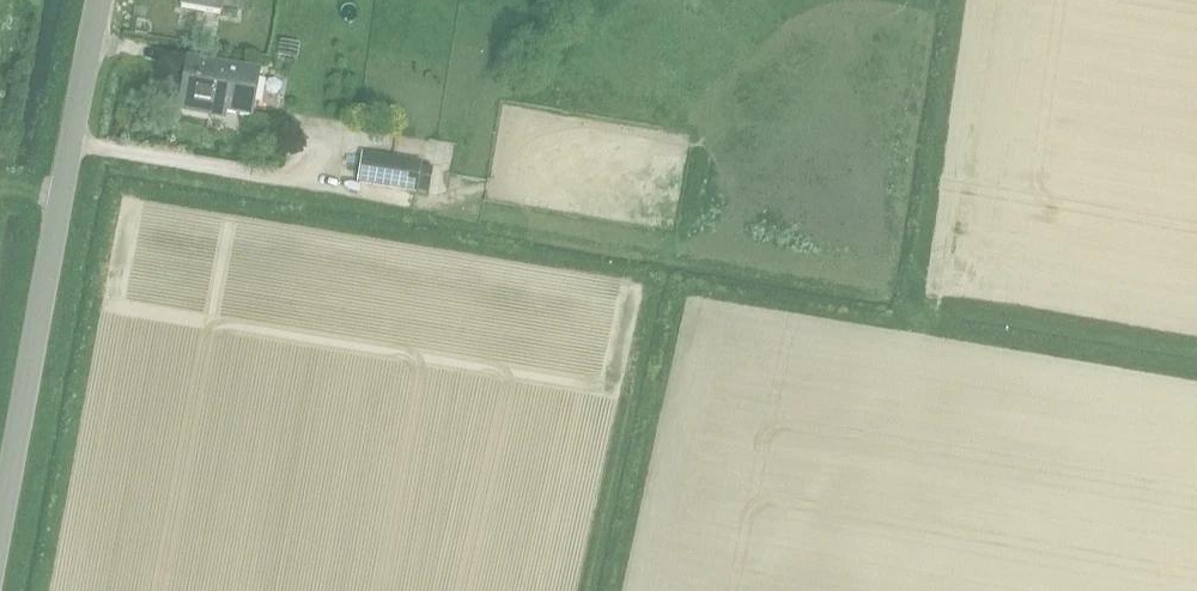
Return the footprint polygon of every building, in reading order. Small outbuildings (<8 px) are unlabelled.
[(240,0),(182,0),(181,8),(220,15),(222,8),(238,11),(240,0)] [(282,42),(278,62),(293,65),(297,45),(282,42)] [(178,105),(177,113),(226,121),(227,114),(252,118),(260,72),(186,58),(178,105)] [(358,184),(387,188),(418,192),(430,194),(434,168),(422,167),(423,162),(364,153),(358,184)]
